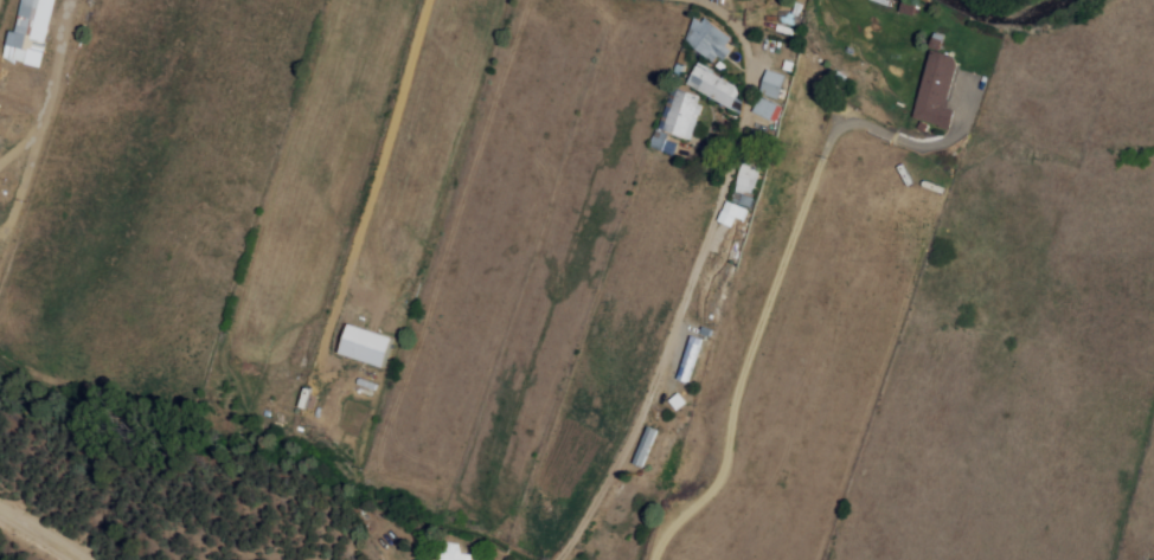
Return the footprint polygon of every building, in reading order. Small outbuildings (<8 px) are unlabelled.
[(15,31),(9,30),(3,59),(42,66),(55,0),(21,0),(15,31)] [(733,37),(706,12),(684,36),(715,64),(731,48),(726,44),(733,37)] [(933,48),(912,118),(948,129),(954,109),(944,106),(960,57),(933,48)] [(687,82),(739,113),(746,101),(737,96),(742,89),(699,63),(687,82)] [(787,73),(766,69),(762,94),(783,98),(787,73)] [(691,138),(704,96),(674,86),(660,128),(691,138)] [(783,106),(760,95),(753,112),(775,122),(783,106)] [(676,155),(683,137),(657,127),(650,145),(676,155)] [(762,162),(744,158),(736,190),(743,192),(740,204),(751,207),(762,162)] [(719,221),(734,226),(737,217),(744,220),(749,208),(727,200),(719,221)] [(342,353),(386,367),(395,337),(352,323),(342,353)] [(703,337),(692,334),(680,380),(692,383),(703,337)] [(660,429),(649,425),(634,462),(645,466),(660,429)] [(471,553),(460,552),(460,543),(442,542),(441,559),(471,559),(471,553)]
